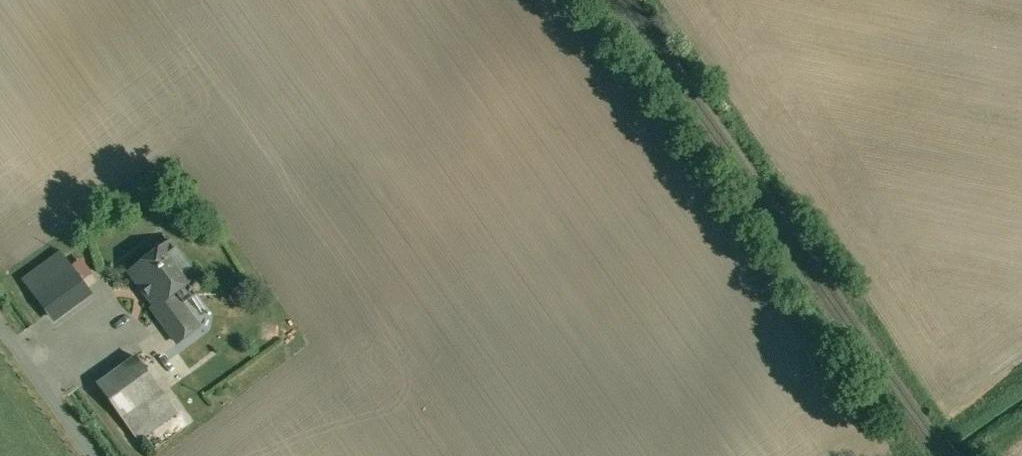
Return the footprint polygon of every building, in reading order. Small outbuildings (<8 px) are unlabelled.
[(173,245),(156,258),(154,255),(131,272),(155,305),(156,306),(173,293),(196,276),(173,245)] [(87,286),(61,251),(22,279),(48,314),(87,286)] [(198,327),(173,293),(156,306),(155,305),(152,308),(178,342),(198,327)] [(136,356),(98,384),(138,441),(177,413),(136,356)]
